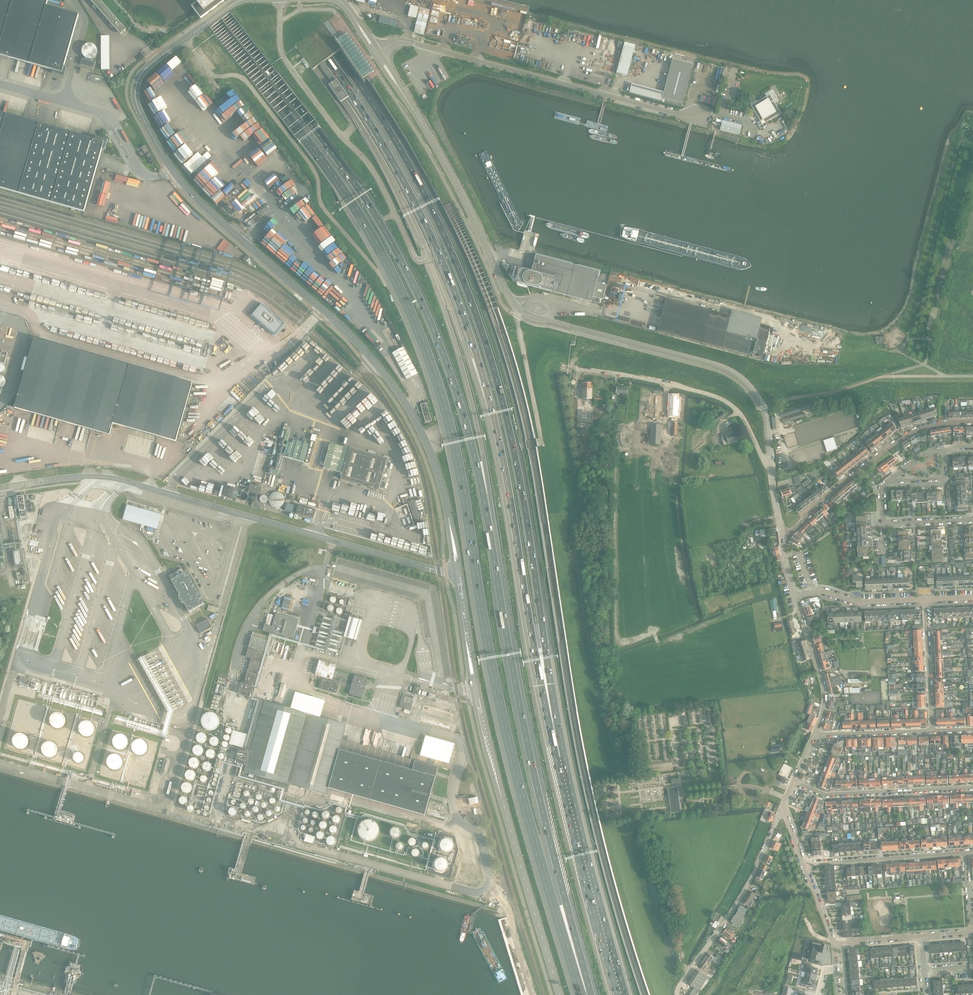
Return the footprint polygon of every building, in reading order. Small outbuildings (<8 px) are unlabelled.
[(79,15),(46,6),(48,0),(0,0),(0,55),(46,69),(53,71),(52,73),(64,77),(67,68),(64,67),(79,15)] [(200,18),(223,1),(222,0),(200,0),(191,7),(200,18)] [(416,18),(419,7),(411,5),(408,16),(416,18)] [(430,10),(420,8),(414,32),(424,35),(430,10)] [(397,21),(392,20),(380,16),(379,22),(396,27),(397,21)] [(297,38),(291,42),(312,70),(315,68),(317,66),(322,62),(327,59),(329,58),(331,56),(336,53),(340,49),(341,49),(339,46),(340,45),(342,43),(343,43),(339,37),(327,22),(325,24),(324,25),(322,22),(316,26),(297,38)] [(458,36),(456,42),(461,43),(462,45),(463,44),(468,45),(469,39),(458,36)] [(110,37),(101,37),(101,70),(110,70),(110,37)] [(634,49),(623,46),(616,73),(627,76),(634,49)] [(549,70),(552,57),(540,55),(537,67),(549,70)] [(82,59),(80,65),(93,68),(95,62),(91,61),(91,59),(90,59),(89,59),(88,59),(87,59),(86,59),(86,58),(85,58),(84,57),(84,59),(82,59)] [(681,104),(692,65),(672,59),(662,98),(681,104)] [(192,62),(187,66),(190,70),(195,67),(194,65),(192,62)] [(323,62),(319,65),(332,83),(329,85),(341,102),(348,97),(336,80),(323,62)] [(604,81),(607,71),(601,69),(598,80),(604,81)] [(611,86),(613,72),(607,71),(605,86),(611,86)] [(663,92),(631,84),(629,93),(661,101),(663,92)] [(757,123),(761,129),(767,126),(766,123),(781,114),(775,103),(779,101),(773,90),(765,94),(767,97),(757,102),(756,100),(750,104),(751,106),(760,121),(757,123)] [(222,112),(237,102),(231,92),(215,102),(222,112)] [(19,193),(51,203),(84,212),(97,168),(102,148),(105,149),(108,140),(96,137),(95,140),(88,138),(71,133),(55,128),(39,124),(23,119),(6,114),(0,113),(0,188),(19,193)] [(742,126),(722,121),(720,129),(740,134),(742,126)] [(149,151),(146,145),(144,146),(141,147),(145,154),(146,153),(149,151)] [(150,164),(154,163),(155,162),(151,152),(146,154),(150,164)] [(231,216),(236,211),(227,203),(222,208),(231,216)] [(259,214),(247,223),(247,224),(251,228),(263,219),(259,214)] [(262,243),(266,247),(284,226),(279,222),(276,227),(270,222),(260,234),(265,239),(262,243)] [(536,255),(534,261),(531,273),(519,270),(515,282),(517,283),(522,284),(523,285),(523,284),(528,286),(534,287),(534,288),(534,287),(540,289),(539,289),(540,289),(545,290),(545,291),(546,291),(546,290),(551,292),(552,292),(591,302),(599,272),(536,255)] [(762,318),(731,310),(730,316),(666,299),(657,331),(761,359),(770,327),(760,324),(762,318)] [(262,304),(252,316),(275,335),(285,324),(272,313),(272,314),(269,311),(270,311),(262,304)] [(879,340),(876,341),(877,344),(887,342),(885,335),(878,337),(879,340)] [(192,383),(34,338),(15,408),(110,435),(113,423),(176,441),(192,383)] [(318,366),(327,355),(308,339),(299,349),(318,366)] [(392,353),(406,379),(407,380),(417,374),(403,347),(392,353)] [(582,383),(582,399),(591,399),(592,383),(582,383)] [(358,384),(353,389),(358,393),(363,388),(358,384)] [(670,397),(670,409),(670,415),(678,415),(678,410),(679,410),(679,401),(677,401),(677,398),(670,397)] [(420,404),(423,412),(426,423),(432,421),(427,403),(420,404)] [(781,417),(812,407),(811,404),(780,413),(780,414),(780,412),(774,414),(776,418),(781,416),(781,417)] [(955,419),(955,413),(949,413),(949,407),(945,407),(945,417),(949,417),(949,419),(955,419)] [(712,418),(715,423),(726,417),(723,412),(712,418)] [(783,423),(805,416),(804,413),(782,420),(783,423)] [(907,426),(904,418),(899,419),(898,417),(895,418),(897,421),(899,421),(901,428),(907,426)] [(897,430),(892,423),(891,423),(887,426),(893,434),(895,433),(894,432),(897,430)] [(651,425),(650,444),(660,445),(660,441),(657,440),(658,433),(661,433),(661,425),(651,425)] [(893,434),(887,426),(883,429),(889,437),(891,435),(892,435),(893,434)] [(889,437),(883,429),(879,433),(885,441),(886,439),(889,437)] [(283,447),(276,470),(281,472),(285,457),(304,462),(309,444),(293,440),(292,443),(288,442),(291,432),(286,430),(282,445),(283,445),(282,447),(283,447)] [(738,441),(736,431),(726,434),(721,435),(723,445),(725,445),(738,441)] [(885,441),(879,433),(877,431),(875,433),(876,434),(874,436),(880,444),(883,441),(883,442),(885,441)] [(918,441),(921,440),(922,441),(927,438),(925,434),(920,436),(919,435),(914,437),(909,440),(912,445),(918,441)] [(880,444),(874,436),(872,438),(871,436),(868,438),(870,439),(876,447),(878,446),(880,444)] [(841,445),(839,438),(837,439),(836,437),(834,437),(823,441),(827,452),(837,449),(837,446),(841,445)] [(876,447),(870,439),(866,443),(872,450),(874,448),(875,449),(876,447)] [(915,452),(912,448),(913,447),(907,440),(901,445),(905,451),(907,449),(906,448),(908,446),(910,449),(913,453),(915,452)] [(330,443),(323,467),(337,471),(342,473),(350,447),(344,446),(344,447),(330,443)] [(869,454),(864,447),(863,446),(859,450),(865,458),(867,456),(869,454)] [(387,458),(350,447),(342,473),(341,479),(378,490),(387,458)] [(865,458),(859,450),(855,453),(861,461),(863,458),(864,459),(865,458)] [(861,461),(855,453),(851,457),(857,464),(859,463),(858,463),(861,461)] [(898,463),(893,456),(884,463),(889,469),(892,467),(890,465),(893,463),(895,465),(898,463)] [(958,468),(958,458),(958,456),(953,457),(953,460),(950,460),(950,469),(953,469),(953,468),(958,468)] [(857,464),(851,457),(846,460),(852,467),(855,465),(855,466),(857,464)] [(852,467),(846,460),(842,463),(848,471),(850,470),(850,469),(852,467)] [(848,471),(842,463),(838,467),(844,474),(846,472),(847,472),(848,471)] [(889,469),(884,463),(877,468),(880,473),(886,468),(888,470),(889,469)] [(844,474),(838,467),(833,470),(840,478),(842,477),(841,476),(844,474)] [(967,485),(967,480),(965,480),(965,477),(964,477),(960,477),(959,477),(955,477),(955,481),(956,481),(956,486),(966,485),(967,485)] [(855,489),(850,483),(846,486),(851,493),(855,489)] [(262,487),(250,484),(248,491),(260,494),(262,487)] [(851,493),(846,486),(842,490),(847,496),(851,493)] [(236,491),(236,489),(235,488),(234,487),(232,487),(231,487),(229,488),(228,489),(228,491),(228,493),(229,494),(230,495),(231,496),(232,496),(233,495),(235,495),(236,493),(236,491)] [(792,494),(790,488),(786,489),(781,491),(783,497),(792,494)] [(248,495),(248,494),(247,493),(246,491),(245,490),(243,490),(242,490),(241,490),(240,491),(239,492),(239,493),(239,494),(239,496),(240,497),(241,498),(243,499),(244,499),(245,498),(246,498),(247,496),(248,495)] [(847,496),(842,490),(838,493),(842,497),(843,496),(845,498),(847,496)] [(942,496),(942,491),(942,490),(940,490),(940,492),(937,492),(937,502),(937,504),(942,504),(945,503),(945,502),(945,496),(942,496)] [(285,500),(284,499),(284,497),(283,496),(282,495),(281,493),(279,493),(279,492),(277,492),(275,492),(273,492),(272,493),(271,494),(270,495),(269,497),(268,498),(268,500),(268,502),(269,503),(269,505),(270,506),(272,507),(273,508),(276,509),(277,508),(279,508),(281,507),(282,506),(283,505),(284,503),(284,502),(285,500)] [(260,498),(259,496),(258,495),(258,494),(257,493),(255,493),(254,493),(253,494),(252,495),(251,496),(251,498),(251,499),(252,501),(254,502),(255,502),(256,502),(257,502),(258,501),(259,499),(260,498)] [(23,495),(17,496),(20,517),(27,516),(23,495)] [(840,503),(834,497),(830,500),(831,501),(828,504),(831,507),(832,508),(837,503),(838,504),(840,503)] [(408,502),(415,522),(421,520),(415,499),(408,502)] [(287,500),(285,507),(294,510),(296,503),(287,500)] [(865,503),(863,500),(857,505),(859,508),(865,503)] [(127,505),(123,519),(157,529),(161,514),(127,505)] [(296,513),(313,518),(316,510),(298,505),(296,513)] [(820,511),(824,515),(825,516),(826,516),(828,513),(827,511),(823,508),(820,511)] [(814,516),(815,516),(819,520),(824,515),(820,511),(814,516)] [(815,516),(809,522),(813,526),(819,520),(815,516)] [(814,529),(811,527),(808,523),(803,527),(808,533),(809,534),(814,529)] [(808,533),(803,527),(798,532),(802,537),(804,535),(804,536),(806,534),(808,533)] [(943,535),(942,530),(938,530),(938,527),(930,527),(930,530),(931,530),(931,535),(942,535),(943,535)] [(766,529),(756,531),(757,541),(758,541),(759,548),(763,548),(762,542),(765,542),(767,542),(766,529)] [(800,542),(804,539),(802,537),(798,532),(794,536),(798,539),(795,543),(797,545),(798,544),(800,546),(802,544),(800,542)] [(780,555),(778,548),(772,549),(774,554),(772,555),(772,557),(780,555)] [(195,585),(194,583),(193,583),(188,574),(187,573),(185,572),(184,572),(182,569),(181,568),(168,575),(179,595),(178,597),(182,603),(184,604),(189,612),(204,603),(201,597),(201,596),(200,596),(194,586),(195,585)] [(937,583),(937,577),(934,577),(934,574),(925,574),(925,579),(928,579),(928,584),(934,584),(934,583),(937,583)] [(865,586),(865,580),(862,580),(862,577),(853,577),(854,582),(856,582),(856,587),(862,587),(862,586),(865,586)] [(912,585),(912,580),(909,580),(909,578),(903,578),(904,588),(909,588),(909,585),(912,585)] [(298,619),(306,621),(312,599),(286,592),(280,614),(298,619)] [(770,600),(772,611),(778,610),(776,598),(770,600)] [(209,605),(207,611),(216,613),(218,607),(215,607),(214,606),(209,605)] [(803,608),(806,617),(813,615),(810,606),(803,608)] [(293,639),(298,619),(280,614),(276,613),(272,626),(264,624),(263,631),(293,639)] [(344,636),(357,640),(362,620),(350,616),(344,636)] [(814,616),(806,618),(808,625),(813,624),(813,623),(816,622),(814,616)] [(201,634),(212,627),(207,619),(196,625),(201,634)] [(795,632),(792,621),(787,622),(791,634),(795,632)] [(782,622),(774,624),(775,628),(776,628),(776,631),(783,630),(782,622)] [(922,642),(921,630),(910,631),(911,635),(914,635),(914,640),(911,641),(911,643),(922,642)] [(241,684),(238,695),(252,698),(255,689),(257,689),(270,642),(271,641),(272,637),(253,632),(252,636),(246,658),(251,659),(244,685),(241,684)] [(819,636),(813,638),(815,644),(821,642),(819,636)] [(812,659),(807,640),(796,643),(796,641),(792,642),(793,644),(795,653),(798,653),(799,656),(796,657),(797,659),(798,660),(799,661),(800,661),(801,661),(802,661),(802,662),(812,659)] [(823,653),(819,654),(818,655),(821,662),(825,661),(827,660),(826,655),(833,653),(832,650),(825,653),(823,653)] [(320,658),(315,673),(333,678),(337,663),(320,658)] [(825,661),(821,662),(823,670),(828,669),(831,668),(829,664),(827,665),(825,661)] [(839,677),(835,678),(832,679),(832,677),(831,677),(830,673),(825,674),(827,684),(840,680),(839,677)] [(366,683),(367,678),(354,675),(349,694),(362,698),(365,686),(366,686),(367,683),(366,683)] [(336,694),(339,683),(322,678),(319,689),(336,694)] [(841,680),(840,680),(827,684),(829,693),(834,692),(833,688),(834,688),(834,686),(842,684),(841,680)] [(420,686),(415,684),(412,693),(418,695),(420,686)] [(926,693),(926,688),(925,684),(917,684),(912,684),(912,685),(909,685),(906,685),(906,687),(906,688),(906,689),(910,689),(913,689),(913,691),(917,691),(917,693),(926,693)] [(403,693),(399,707),(405,709),(404,712),(410,714),(412,705),(403,703),(405,697),(413,699),(414,697),(403,693)] [(283,706),(282,706),(275,704),(257,699),(242,749),(240,749),(236,762),(238,762),(234,777),(288,793),(290,784),(326,795),(328,788),(424,815),(438,767),(415,760),(412,770),(339,749),(346,724),(283,706)] [(837,701),(829,702),(829,710),(837,709),(837,701)] [(219,721),(219,719),(219,717),(218,716),(217,714),(215,713),(214,712),(212,712),(210,712),(209,712),(207,712),(205,713),(203,714),(202,716),(201,717),(201,719),(201,721),(201,723),(201,724),(202,726),(203,727),(204,728),(206,729),(207,730),(209,730),(211,730),(213,730),(215,729),(216,728),(218,727),(219,725),(219,723),(219,721)] [(828,712),(826,719),(833,721),(836,713),(828,712)] [(809,723),(814,726),(818,718),(813,716),(812,716),(809,715),(807,714),(804,720),(809,723)] [(65,722),(65,721),(65,720),(64,719),(64,718),(63,717),(62,716),(61,716),(60,716),(58,716),(57,716),(56,717),(55,718),(54,718),(53,719),(53,721),(53,722),(53,724),(54,725),(55,726),(56,727),(59,728),(60,728),(61,728),(63,727),(64,726),(65,725),(65,723),(65,722)] [(965,726),(965,716),(961,716),(961,718),(956,718),(956,726),(965,726)] [(811,732),(814,726),(809,723),(809,724),(807,722),(804,728),(811,732)] [(824,722),(822,727),(829,730),(831,731),(833,726),(828,724),(824,722)] [(96,730),(96,728),(96,727),(95,726),(94,725),(93,724),(92,724),(91,723),(90,723),(88,723),(87,723),(85,724),(85,725),(84,726),(83,727),(83,728),(83,729),(83,731),(83,732),(84,734),(85,735),(86,736),(88,736),(89,736),(91,736),(92,736),(93,736),(94,735),(95,734),(96,732),(96,731),(96,730)] [(206,738),(206,736),(206,735),(205,734),(204,733),(203,733),(202,732),(200,732),(198,733),(197,734),(196,735),(196,736),(196,737),(196,739),(197,741),(198,742),(199,742),(200,743),(201,743),(202,743),(203,742),(205,742),(206,740),(206,739),(206,738)] [(27,742),(27,740),(26,739),(26,738),(25,737),(24,736),(23,735),(21,735),(20,735),(19,735),(18,735),(16,736),(15,737),(14,738),(14,739),(13,740),(13,742),(13,743),(13,744),(14,746),(15,747),(16,747),(17,748),(18,749),(19,749),(21,749),(22,749),(23,748),(25,747),(26,746),(26,745),(27,743),(27,742)] [(128,742),(128,741),(128,740),(127,739),(127,738),(126,737),(125,736),(124,735),(121,735),(120,735),(119,735),(117,735),(116,736),(115,737),(114,739),(114,740),(114,741),(114,743),(114,744),(115,745),(116,746),(117,747),(118,748),(119,748),(121,748),(122,748),(123,748),(125,747),(126,746),(127,744),(127,743),(128,742)] [(425,735),(420,755),(450,763),(455,744),(425,735)] [(959,736),(951,736),(951,744),(954,744),(954,750),(959,750),(959,736)] [(218,742),(218,741),(218,740),(217,738),(215,737),(214,737),(213,737),(212,737),(211,737),(210,738),(209,739),(208,740),(208,742),(208,744),(209,745),(211,746),(213,747),(214,747),(216,746),(217,745),(218,744),(218,743),(218,742)] [(835,742),(834,745),(842,748),(842,747),(844,742),(844,740),(837,740),(836,742),(835,742)] [(146,749),(146,748),(146,747),(145,745),(145,744),(144,744),(143,743),(140,742),(139,743),(138,743),(136,744),(135,745),(134,746),(134,747),(133,749),(134,750),(134,751),(134,752),(135,753),(137,755),(139,755),(141,755),(142,755),(144,754),(145,753),(146,752),(146,750),(146,749)] [(56,752),(56,751),(55,749),(55,748),(54,747),(53,746),(52,746),(51,745),(50,745),(48,745),(47,745),(46,746),(45,747),(44,747),(43,749),(43,750),(43,751),(43,753),(43,754),(44,755),(44,756),(45,757),(46,758),(48,758),(49,758),(51,758),(52,757),(54,756),(54,755),(55,754),(56,753),(56,752)] [(203,751),(202,750),(202,748),(201,747),(200,746),(199,746),(197,745),(196,746),(195,746),(193,747),(193,748),(192,749),(192,751),(192,753),(193,754),(195,756),(196,756),(197,756),(198,756),(199,756),(201,754),(202,753),(203,751)] [(842,748),(834,745),(832,750),(841,754),(843,748),(842,747),(842,748)] [(215,754),(215,753),(215,752),(215,751),(214,750),(213,749),(212,749),(211,748),(209,749),(208,749),(207,750),(206,750),(206,751),(205,752),(205,753),(206,755),(207,757),(208,758),(210,758),(212,758),(213,758),(214,757),(215,755),(215,754)] [(86,759),(86,757),(85,756),(85,755),(83,754),(82,754),(81,753),(80,754),(79,754),(77,755),(76,757),(76,758),(76,759),(76,761),(77,762),(79,764),(80,764),(81,764),(83,764),(85,763),(85,762),(86,761),(86,759)] [(121,763),(121,762),(121,761),(120,760),(120,759),(119,758),(117,757),(116,757),(115,757),(114,757),(113,757),(111,758),(110,759),(110,760),(109,761),(109,763),(109,765),(109,766),(110,768),(112,769),(113,769),(114,770),(116,770),(117,769),(119,768),(120,767),(121,766),(121,765),(121,763)] [(199,763),(199,762),(199,761),(199,760),(198,759),(197,758),(196,757),(194,757),(192,757),(191,758),(190,759),(189,759),(189,761),(188,762),(189,764),(190,766),(191,767),(192,768),(193,768),(195,768),(196,767),(197,766),(198,766),(199,765),(199,763)] [(837,759),(833,758),(830,757),(828,762),(839,766),(840,765),(836,763),(837,759)] [(211,766),(211,764),(211,763),(210,762),(208,761),(206,761),(205,761),(204,761),(203,762),(202,763),(201,764),(201,766),(201,768),(202,769),(203,770),(204,771),(206,771),(208,771),(209,770),(210,769),(211,768),(211,766)] [(839,766),(828,762),(826,767),(833,769),(833,768),(838,770),(839,766)] [(832,771),(833,769),(826,767),(824,771),(835,776),(836,773),(832,771)] [(195,775),(195,773),(194,771),(193,771),(192,770),(190,770),(189,770),(188,770),(186,771),(185,772),(185,773),(184,774),(184,775),(185,777),(186,779),(187,780),(189,781),(191,780),(192,780),(193,779),(194,779),(194,778),(195,777),(195,775)] [(829,779),(822,776),(820,781),(832,786),(833,781),(829,779)] [(787,785),(790,779),(785,777),(785,778),(782,777),(780,782),(782,782),(782,783),(783,783),(787,785)] [(832,786),(820,781),(817,788),(825,791),(826,788),(830,789),(832,786)] [(191,788),(191,787),(191,785),(189,784),(189,783),(188,783),(186,782),(185,782),(184,783),(182,784),(181,784),(181,785),(180,787),(181,789),(182,791),(183,792),(185,793),(187,793),(188,792),(189,792),(190,791),(190,790),(191,789),(191,788)] [(677,800),(676,792),(677,792),(676,787),(669,788),(669,793),(670,794),(669,794),(670,801),(671,802),(670,804),(671,809),(671,810),(672,810),(672,811),(673,811),(674,811),(677,811),(677,809),(678,808),(679,807),(679,806),(678,802),(679,802),(678,800),(677,800)] [(814,797),(812,802),(824,807),(825,804),(824,801),(814,797)] [(186,803),(186,802),(186,801),(185,799),(184,799),(182,798),(180,798),(179,799),(177,801),(177,803),(177,804),(178,806),(179,807),(181,808),(183,807),(184,807),(185,806),(186,805),(186,804),(186,803)] [(274,807),(269,807),(269,805),(270,803),(273,803),(273,799),(268,799),(267,798),(262,804),(262,807),(259,805),(257,807),(260,809),(260,813),(257,816),(255,816),(255,820),(256,819),(257,822),(262,825),(271,821),(271,817),(274,819),(276,818),(275,815),(279,813),(279,812),(281,812),(281,808),(279,806),(276,806),(274,808),(274,807)] [(824,807),(812,802),(810,807),(819,811),(821,812),(822,808),(823,808),(824,807)] [(239,810),(239,808),(238,806),(236,805),(235,805),(233,805),(232,805),(231,806),(230,807),(230,808),(229,808),(229,810),(230,812),(230,813),(231,813),(232,814),(234,815),(236,815),(237,814),(238,813),(239,812),(239,810)] [(818,814),(819,811),(810,807),(808,812),(820,816),(820,815),(818,814)] [(322,816),(328,819),(330,813),(325,811),(322,816)] [(773,822),(775,814),(769,812),(766,818),(766,819),(773,822)] [(814,820),(806,817),(804,822),(816,826),(817,825),(812,823),(814,820)] [(380,830),(379,828),(379,825),(378,823),(376,821),(374,820),(372,819),(371,819),(368,818),(366,819),(364,819),(361,820),(360,822),(359,823),(357,825),(357,828),(357,830),(357,832),(358,834),(359,837),(360,838),(362,839),(363,840),(366,841),(368,841),(370,841),(372,840),(375,839),(376,838),(378,836),(379,834),(379,832),(380,830)] [(818,828),(824,831),(826,824),(822,823),(820,822),(818,828)] [(335,833),(338,828),(333,825),(330,830),(335,833)] [(400,831),(400,829),(400,828),(399,827),(398,826),(397,826),(395,826),(394,826),(392,826),(391,827),(390,829),(389,830),(389,831),(389,832),(390,834),(391,835),(393,836),(394,837),(395,837),(396,837),(397,836),(399,835),(400,833),(400,832),(400,831)] [(319,830),(316,836),(322,839),(325,833),(319,830)] [(313,843),(315,836),(306,833),(304,841),(313,843)] [(331,835),(326,842),(331,846),(336,839),(331,835)] [(414,846),(417,840),(411,837),(408,843),(414,846)] [(442,851),(453,850),(452,838),(440,840),(442,851)] [(774,841),(770,848),(778,851),(781,844),(774,841)] [(767,855),(764,862),(770,864),(773,858),(767,855)] [(435,858),(432,868),(446,871),(448,859),(438,857),(437,859),(435,858)] [(765,871),(760,869),(757,876),(763,879),(764,876),(766,877),(768,872),(765,871)] [(750,891),(743,902),(748,906),(748,905),(750,906),(752,903),(752,902),(751,901),(755,894),(750,891)] [(733,924),(736,927),(737,925),(740,927),(743,921),(742,920),(744,917),(743,916),(747,910),(741,906),(739,910),(735,916),(732,922),(734,923),(733,924)] [(717,913),(710,924),(713,925),(716,920),(721,923),(724,917),(717,913)] [(814,920),(806,920),(807,932),(815,932),(814,920)] [(727,929),(723,933),(732,939),(735,935),(733,933),(735,931),(731,928),(729,930),(727,929)] [(721,937),(717,943),(724,947),(726,949),(728,946),(726,944),(728,942),(727,942),(728,940),(723,936),(721,938),(721,937)] [(807,948),(805,958),(815,960),(817,952),(822,953),(824,944),(811,941),(809,949),(807,948)] [(706,956),(704,960),(709,964),(712,960),(714,962),(718,965),(721,962),(720,962),(723,958),(718,954),(715,958),(709,954),(707,956),(706,956)] [(707,966),(709,964),(704,960),(699,966),(707,971),(709,967),(707,966)] [(804,972),(806,972),(817,975),(818,969),(811,967),(812,964),(806,963),(804,972)] [(688,984),(694,988),(689,994),(696,994),(699,991),(708,977),(697,970),(688,984)] [(805,977),(805,978),(816,980),(817,975),(806,972),(805,977)] [(802,977),(800,986),(806,987),(807,984),(814,986),(816,980),(805,978),(805,977),(802,977)]
